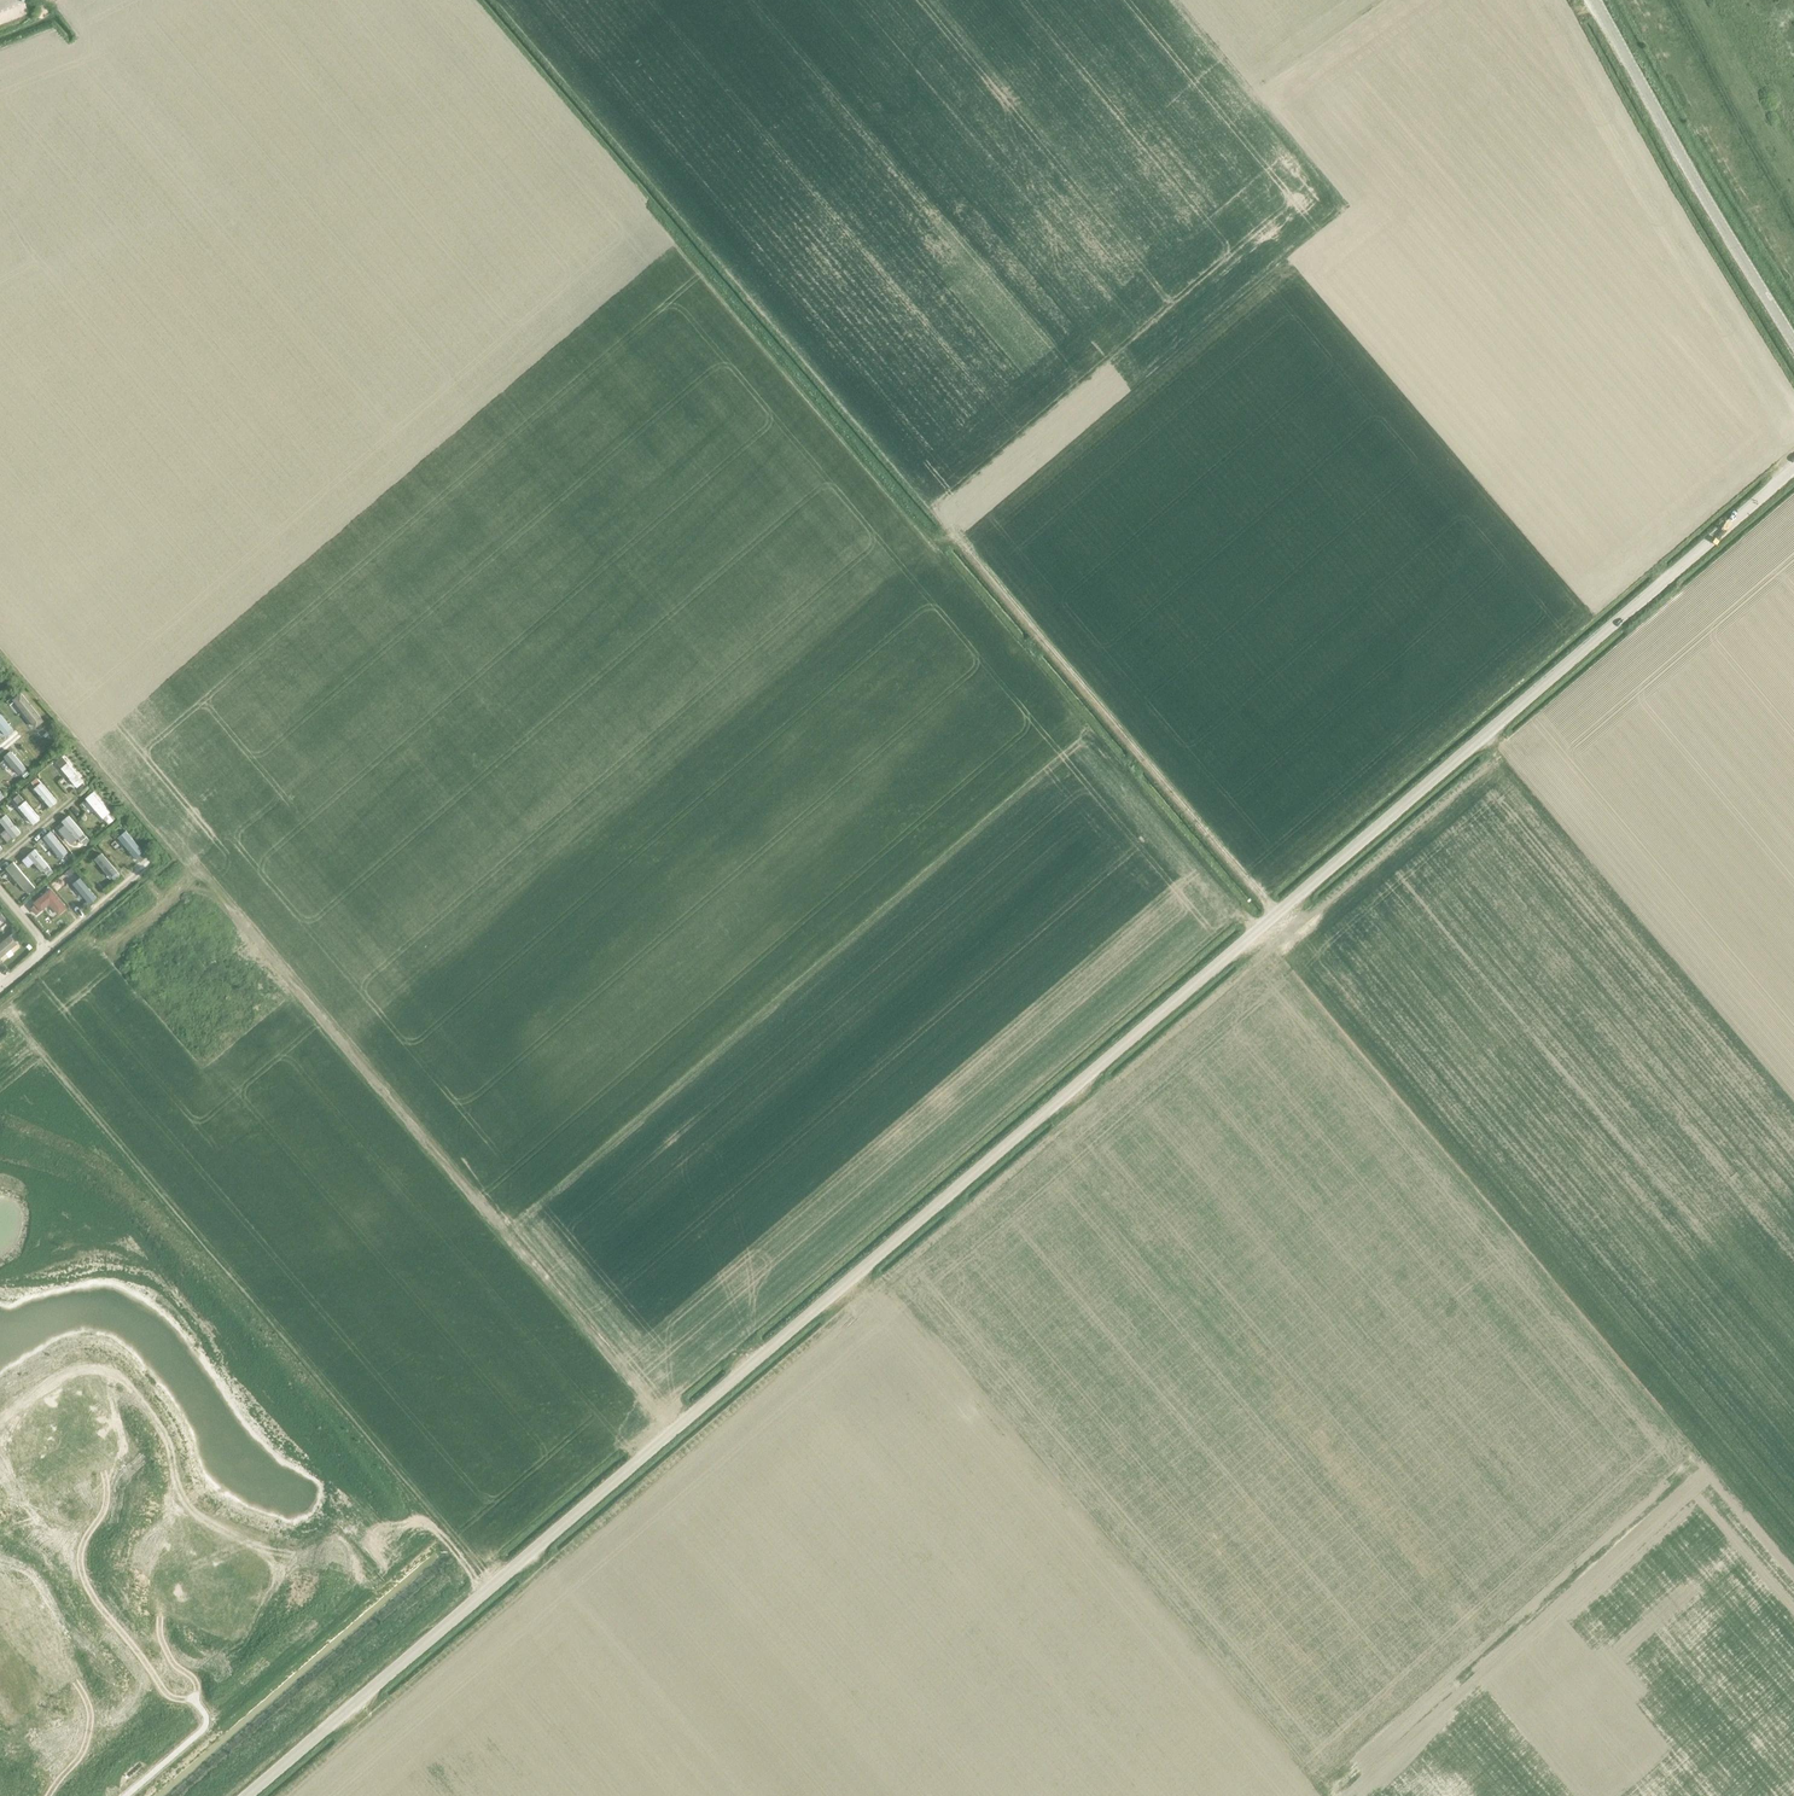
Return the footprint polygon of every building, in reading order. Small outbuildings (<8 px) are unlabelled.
[(44,719),(22,690),(13,697),(36,725),(44,719)] [(0,712),(0,728),(5,734),(13,728),(0,712)] [(0,757),(0,774),(6,783),(20,773),(6,753),(0,757)] [(56,759),(45,769),(68,795),(79,785),(56,759)] [(27,792),(43,815),(53,809),(36,785),(27,792)] [(5,801),(10,807),(17,802),(12,795),(5,801)] [(85,796),(74,809),(99,830),(109,817),(85,796)] [(26,828),(35,821),(20,803),(11,810),(26,828)] [(61,819),(53,828),(70,843),(78,834),(61,819)] [(47,835),(40,841),(54,859),(62,852),(47,835)] [(114,843),(127,864),(138,858),(126,836),(114,843)] [(78,837),(73,840),(77,848),(83,845),(78,837)] [(20,860),(42,879),(48,872),(26,854),(20,860)] [(88,862),(103,883),(113,875),(98,855),(88,862)] [(0,871),(0,872),(4,877),(0,880),(0,882),(16,900),(22,896),(19,892),(26,886),(7,864),(0,871)] [(63,884),(79,902),(87,895),(71,877),(63,884)] [(36,905),(31,909),(37,916),(50,904),(59,915),(68,909),(51,889),(34,903),(36,905)] [(15,931),(0,942),(0,954),(21,938),(15,931)]
